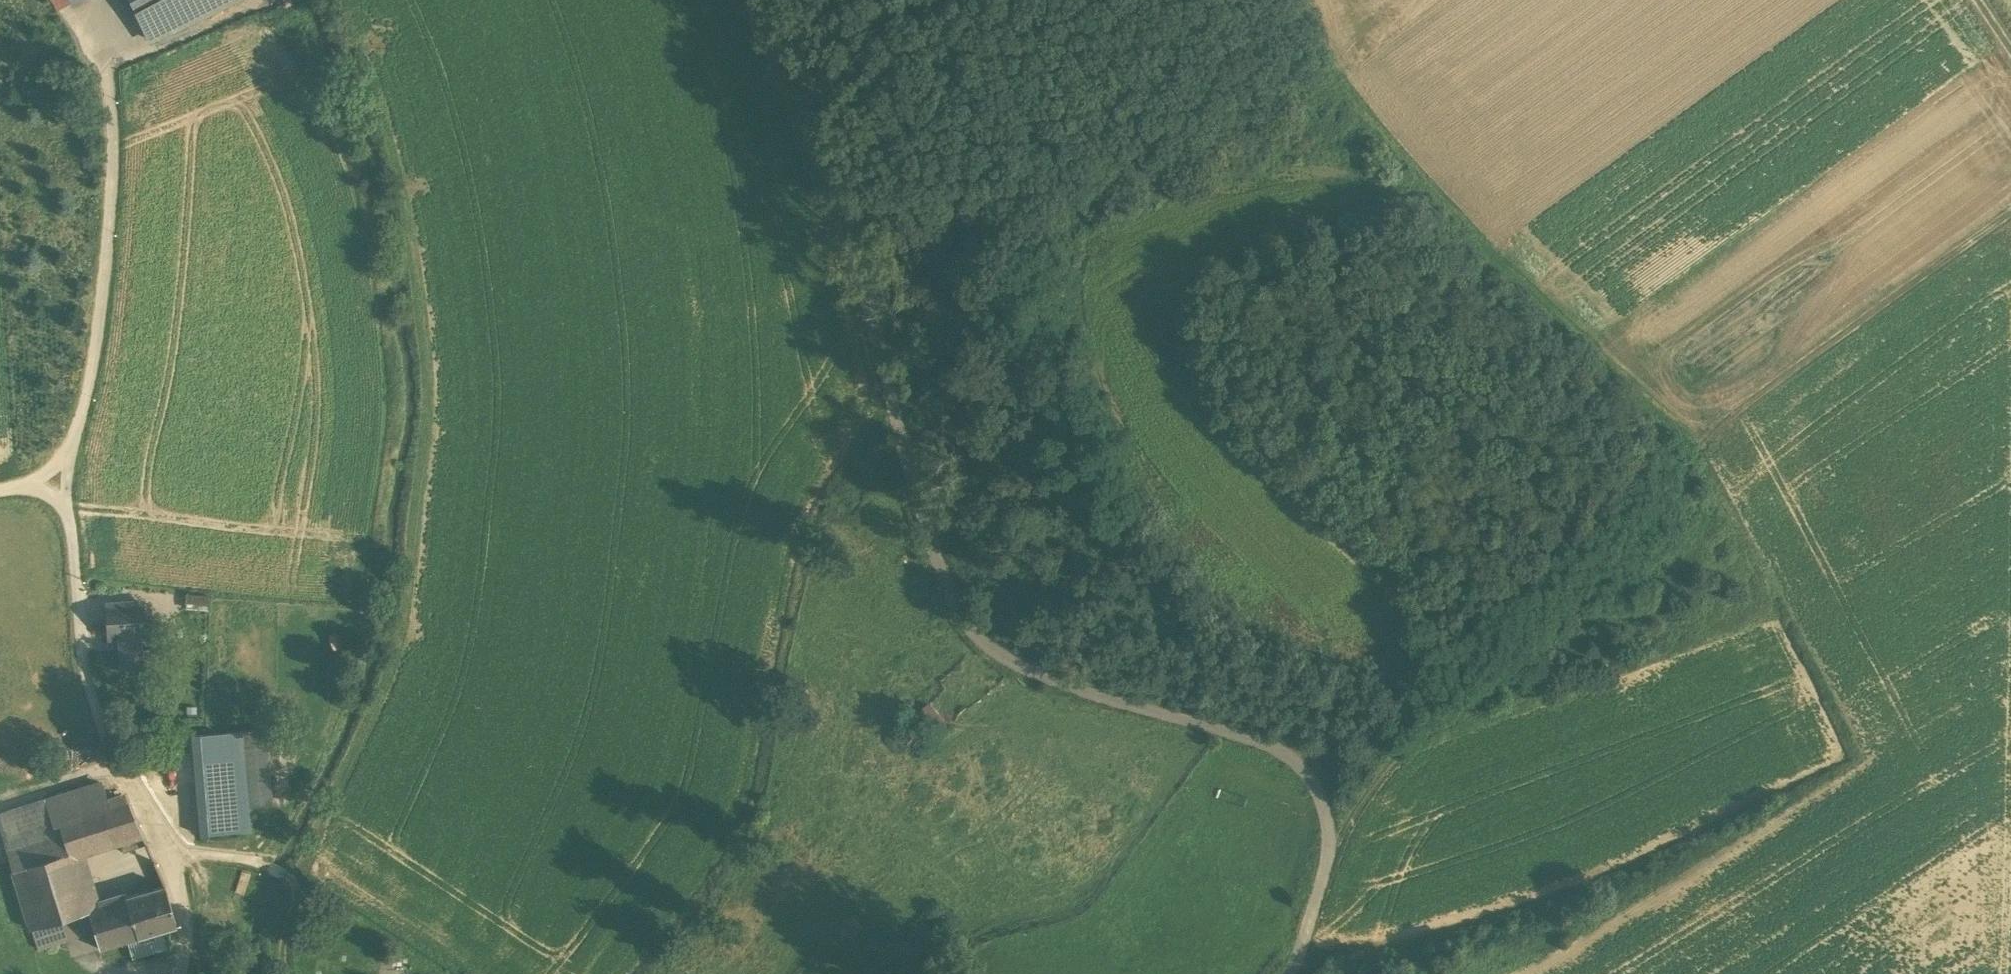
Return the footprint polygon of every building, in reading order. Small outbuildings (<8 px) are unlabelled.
[(68,0),(52,0),(57,9),(69,2),(68,0)] [(69,2),(73,8),(88,0),(68,0),(69,2)] [(136,16),(154,6),(166,0),(127,0),(136,16)] [(233,0),(167,0),(136,16),(147,40),(204,16),(233,0)] [(209,597),(187,596),(187,609),(209,609),(209,597)] [(143,603),(106,605),(107,638),(118,637),(120,667),(122,667),(122,662),(145,661),(146,666),(147,666),(146,643),(144,615),(143,603)] [(153,615),(144,615),(146,643),(167,642),(167,625),(154,627),(153,615)] [(928,731),(943,721),(929,702),(915,712),(928,731)] [(241,733),(191,736),(198,837),(249,833),(241,733)] [(102,784),(0,818),(0,829),(13,869),(75,849),(76,852),(80,850),(117,839),(129,835),(141,832),(128,802),(110,808),(102,784)] [(141,832),(129,835),(134,849),(147,845),(141,832)] [(129,835),(117,839),(122,854),(134,849),(129,835)] [(75,849),(13,869),(32,930),(59,921),(88,912),(97,909),(93,897),(90,898),(77,855),(81,854),(80,850),(76,852),(75,849)] [(154,883),(142,863),(131,869),(143,889),(154,883)] [(165,888),(125,901),(137,939),(142,937),(143,942),(155,939),(153,934),(177,926),(165,888)] [(97,909),(88,912),(101,950),(137,939),(125,901),(97,909)] [(59,921),(32,930),(38,949),(65,940),(59,921)]
